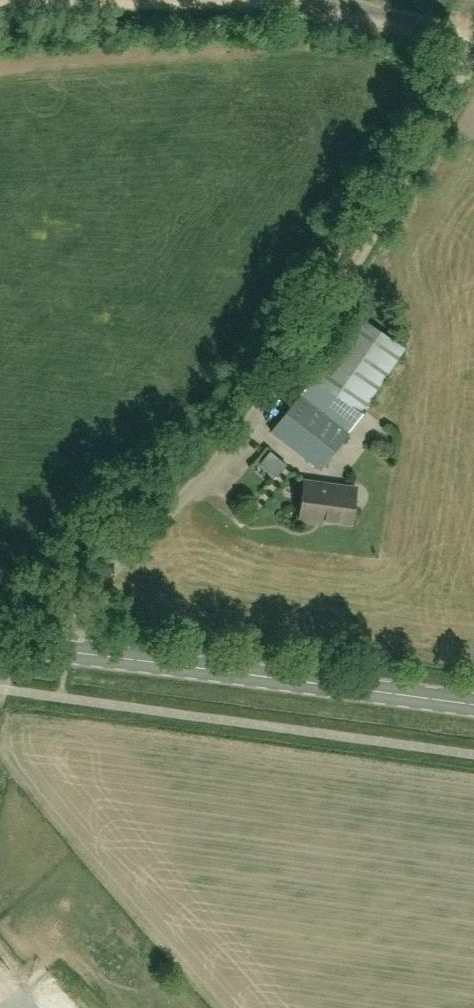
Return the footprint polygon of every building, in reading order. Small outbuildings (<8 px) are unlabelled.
[(355,314),(311,378),(361,412),(404,349),(355,314)] [(348,433),(300,396),(272,432),(320,469),(348,433)] [(331,402),(325,411),(342,422),(348,414),(331,402)] [(277,475),(287,464),(271,452),(262,463),(277,475)] [(339,486),(304,481),(299,521),(314,523),(315,519),(351,524),(355,497),(338,494),(339,486)] [(211,482),(201,486),(209,504),(219,500),(211,482)]
